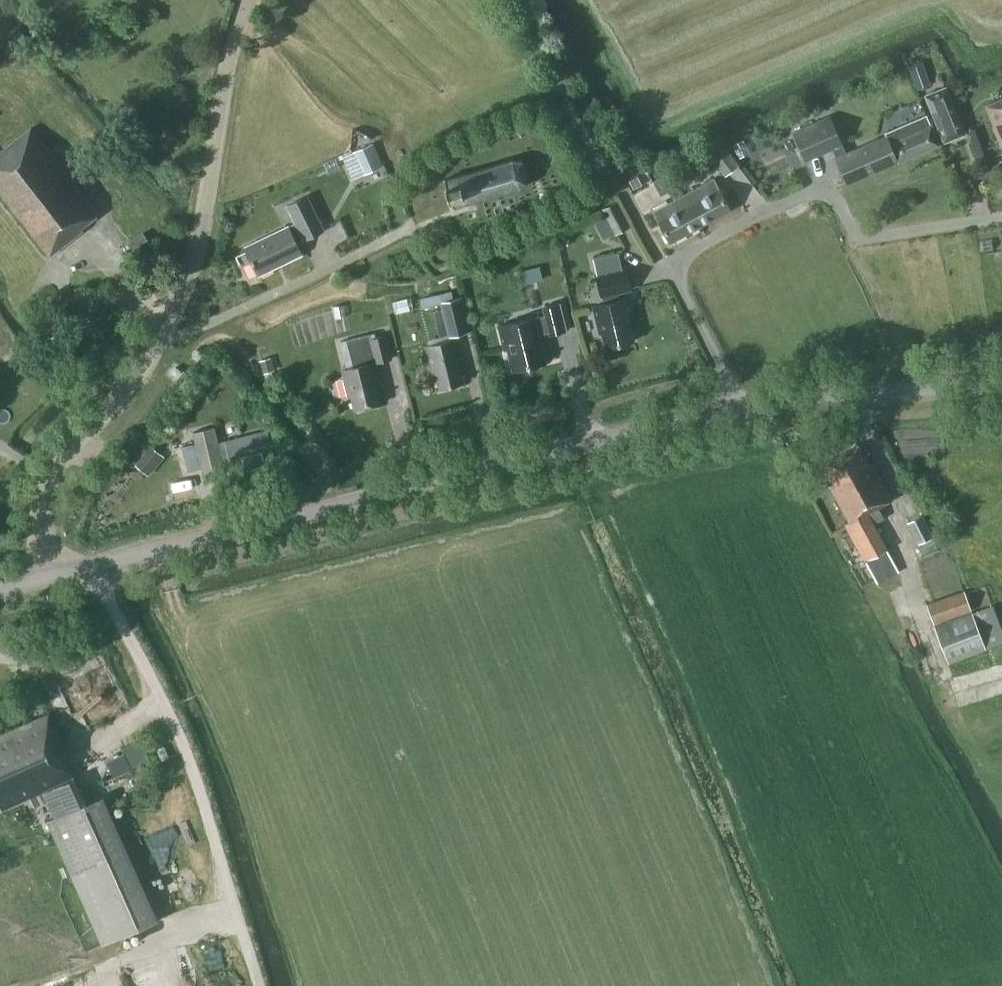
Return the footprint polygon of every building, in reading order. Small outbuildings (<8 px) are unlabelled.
[(912,76),(916,90),(928,85),(919,63),(908,67),(912,76)] [(946,85),(923,94),(943,143),(965,135),(946,85)] [(984,105),(993,127),(992,127),(1001,148),(1001,97),(984,105)] [(845,152),(830,114),(792,131),(805,161),(832,149),(835,156),(834,157),(846,183),(939,143),(926,115),(885,132),(886,135),(845,152)] [(46,256),(80,229),(78,227),(95,214),(27,128),(0,149),(0,197),(46,256)] [(362,175),(383,166),(373,142),(352,151),(362,175)] [(739,166),(724,145),(709,156),(724,177),(739,166)] [(453,207),(519,189),(526,183),(528,175),(526,166),(521,161),(511,159),(443,179),(446,186),(450,200),(453,207)] [(678,186),(690,180),(681,164),(669,171),(678,186)] [(660,196),(678,186),(669,171),(652,181),(660,196)] [(681,195),(698,225),(728,209),(711,178),(681,195)] [(325,230),(307,194),(285,205),(294,222),(287,226),(286,225),(243,247),(257,275),(300,254),(295,244),(302,240),(303,241),(325,230)] [(698,225),(681,195),(680,195),(680,194),(652,209),(658,219),(656,221),(668,242),(698,225)] [(615,234),(630,226),(616,201),(601,209),(615,234)] [(130,259),(149,245),(141,233),(121,247),(130,259)] [(621,266),(618,252),(593,258),(596,272),(595,272),(601,296),(603,303),(592,306),(599,332),(601,332),(605,347),(633,340),(622,298),(619,299),(617,292),(630,289),(624,265),(621,266)] [(540,279),(537,268),(528,270),(530,282),(540,279)] [(448,337),(471,331),(462,295),(439,301),(448,337)] [(565,330),(558,303),(543,307),(545,316),(534,319),(533,317),(498,326),(504,349),(507,349),(512,370),(544,362),(537,334),(549,331),(549,334),(565,330)] [(381,403),(371,363),(391,358),(385,335),(369,339),(368,333),(346,339),(350,355),(353,367),(341,370),(348,396),(350,395),(354,409),(381,403)] [(462,382),(451,339),(425,346),(432,374),(435,373),(439,388),(462,382)] [(274,370),(270,356),(258,360),(262,373),(274,370)] [(217,443),(213,427),(192,432),(203,476),(224,471),(223,468),(231,466),(234,478),(276,467),(267,430),(217,443)] [(870,464),(859,444),(824,461),(833,481),(829,483),(848,519),(843,522),(874,581),(896,570),(872,522),(883,516),(878,505),(892,499),(874,462),(870,464)] [(147,475),(156,465),(142,454),(134,464),(147,475)] [(918,544),(933,536),(922,514),(906,522),(918,544)] [(845,547),(853,543),(849,535),(841,539),(845,547)] [(946,548),(932,552),(935,565),(950,561),(946,548)] [(933,624),(972,611),(964,590),(926,604),(933,624)] [(992,605),(972,612),(971,611),(933,626),(948,664),(986,650),(986,649),(1001,642),(1001,630),(992,605)] [(67,757),(69,756),(49,712),(0,734),(0,806),(1,809),(29,797),(33,807),(46,801),(53,818),(46,821),(66,864),(70,874),(102,945),(159,919),(104,795),(86,803),(67,757)] [(133,764),(152,755),(141,733),(122,742),(133,764)] [(62,877),(70,874),(66,864),(58,868),(62,877)]
